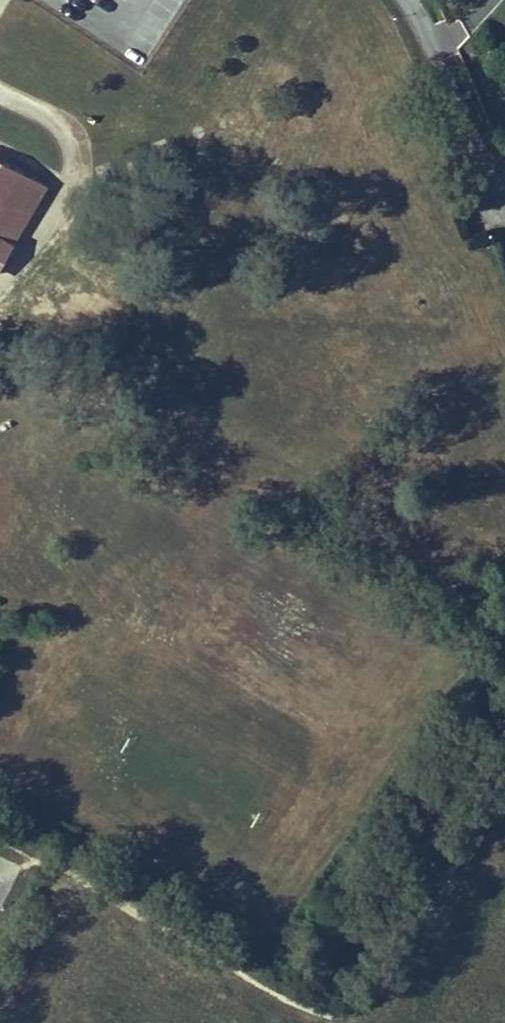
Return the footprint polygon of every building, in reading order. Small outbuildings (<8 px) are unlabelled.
[(13,240),(43,184),(0,159),(0,233),(13,240)]
